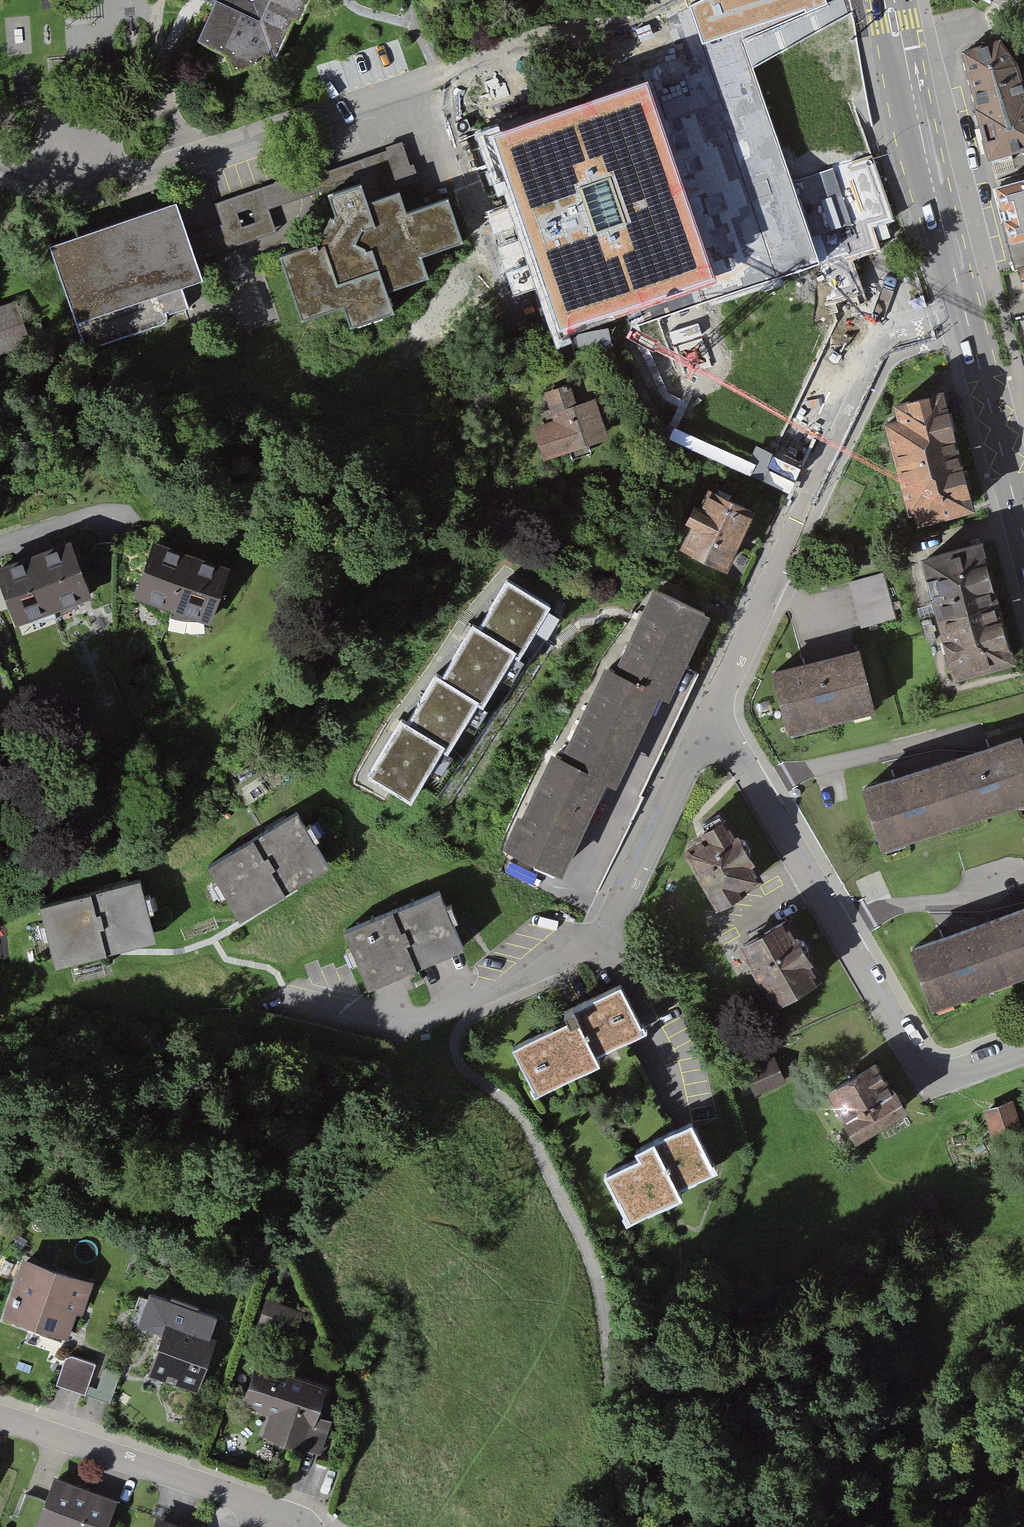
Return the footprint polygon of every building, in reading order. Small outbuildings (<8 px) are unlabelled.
[(298,26),(311,0),(253,0),(252,2),(248,0),(200,0),(216,7),(198,45),(227,59),(233,77),(262,68),(263,61),(275,66),(293,24),(298,26)] [(489,134),(559,337),(635,311),(638,326),(821,266),(741,41),(828,5),(827,0),(701,0),(691,6),(703,45),(645,68),(649,80),(489,134)] [(961,38),(962,44),(990,150),(1023,141),(1023,48),(1017,23),(961,38)] [(221,222),(190,233),(197,257),(277,230),(269,208),(361,178),(368,197),(418,179),(406,139),(214,203),(221,222)] [(894,216),(871,154),(815,175),(847,259),(867,252),(881,247),(872,224),(894,216)] [(995,182),(1010,234),(1023,231),(1023,174),(995,182)] [(318,243),(276,255),(299,321),(342,308),(346,328),(392,313),(386,292),(424,279),(419,256),(460,243),(444,202),(404,213),(398,194),(363,202),(357,185),(325,195),(332,217),(318,243)] [(174,203),(51,244),(93,345),(169,318),(173,303),(191,297),(183,276),(198,270),(174,203)] [(0,302),(0,356),(35,345),(19,296),(0,302)] [(561,380),(532,391),(541,416),(520,424),(534,464),(601,440),(584,394),(568,400),(561,380)] [(946,395),(883,412),(899,471),(961,455),(946,395)] [(961,455),(899,471),(913,527),(976,510),(961,455)] [(753,512),(710,492),(681,555),(724,575),(753,512)] [(207,569),(135,543),(115,600),(186,626),(207,569)] [(984,543),(921,560),(936,618),(999,602),(984,543)] [(0,563),(0,630),(76,602),(55,544),(0,563)] [(882,572),(849,581),(862,629),(896,620),(882,572)] [(396,725),(389,721),(357,774),(395,797),(419,757),(429,763),(459,712),(467,717),(502,657),(507,660),(538,607),(499,584),(472,630),(465,626),(434,677),(427,673),(396,725)] [(701,620),(651,596),(613,675),(605,671),(561,763),(549,757),(502,856),(557,882),(603,787),(613,792),(653,706),(658,709),(701,620)] [(999,602),(936,618),(953,683),(1016,666),(999,602)] [(854,653),(769,677),(788,739),(872,714),(854,653)] [(861,795),(883,856),(1023,808),(1023,748),(1021,740),(861,795)] [(296,814),(207,866),(236,916),(326,864),(296,814)] [(725,824),(680,851),(716,911),(761,884),(725,824)] [(441,877),(348,917),(372,972),(465,932),(441,877)] [(140,880),(38,906),(53,964),(155,938),(140,880)] [(910,951),(933,1015),(1023,982),(1023,909),(910,951)] [(785,924),(744,949),(783,1011),(824,986),(785,924)] [(576,1018),(517,1049),(541,1095),(601,1064),(598,1057),(643,1033),(619,985),(571,1009),(576,1018)] [(768,1052),(733,1070),(749,1102),(784,1084),(768,1052)] [(874,1069),(825,1099),(855,1147),(904,1118),(874,1069)] [(1010,1100),(978,1110),(992,1154),(1023,1144),(1010,1100)] [(639,1159),(604,1176),(628,1226),(676,1203),(672,1195),(712,1175),(688,1127),(635,1152),(639,1159)] [(15,1261),(0,1310),(0,1322),(62,1341),(70,1315),(75,1317),(86,1282),(15,1261)] [(297,1312),(261,1301),(253,1327),(289,1338),(297,1312)] [(207,1339),(158,1325),(143,1378),(192,1392),(207,1339)] [(95,1365),(67,1356),(57,1386),(85,1395),(88,1387),(95,1365)] [(320,1383),(249,1362),(236,1408),(267,1417),(260,1442),(316,1458),(328,1418),(311,1413),(320,1383)] [(97,1390),(88,1387),(85,1395),(110,1405),(121,1373),(104,1368),(97,1390)] [(49,1477),(31,1526),(100,1526),(110,1499),(49,1477)] [(149,1516),(146,1526),(183,1526),(149,1516)]
